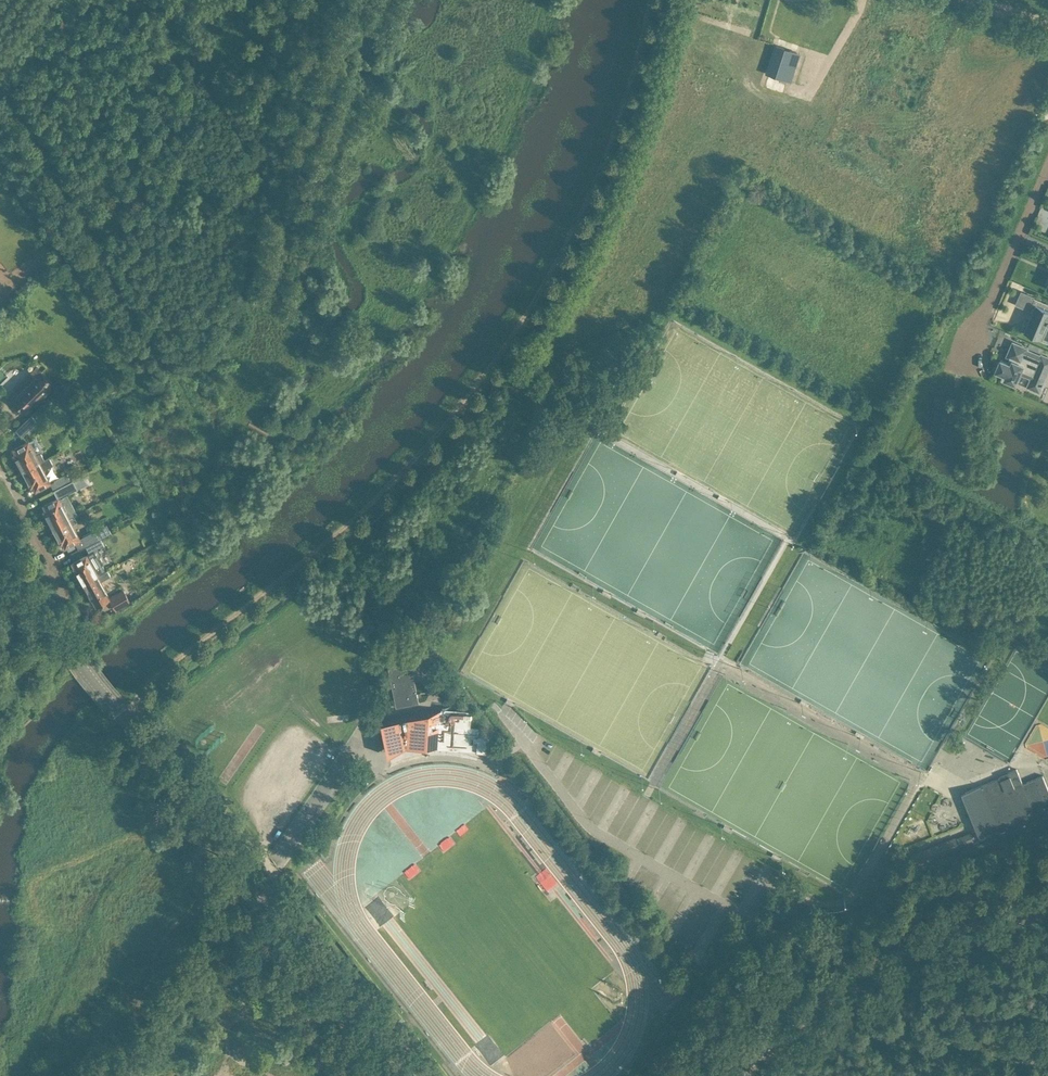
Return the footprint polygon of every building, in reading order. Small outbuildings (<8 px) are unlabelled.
[(800,53),(774,44),(765,73),(791,81),(800,53)] [(1034,297),(1030,308),(1035,310),(1034,312),(1027,326),(1029,327),(1028,331),(1029,331),(1028,333),(1027,334),(1047,343),(1047,342),(1047,303),(1034,297)] [(996,370),(1007,375),(1005,379),(1016,383),(1020,373),(1032,377),(1028,386),(1039,391),(1041,387),(1041,388),(1042,385),(1044,386),(1044,383),(1043,383),(1044,380),(1047,371),(1047,357),(1042,354),(1041,356),(1027,349),(1028,348),(1013,342),(1007,356),(1010,357),(1008,363),(1001,360),(996,370)] [(26,411),(26,412),(54,385),(42,373),(32,382),(29,379),(20,387),(22,388),(13,398),(22,408),(24,406),(27,410),(26,411)] [(31,415),(16,430),(20,434),(22,436),(37,421),(31,415)] [(45,459),(42,453),(37,455),(28,441),(14,448),(16,453),(14,454),(22,470),(39,461),(45,459)] [(44,469),(53,464),(49,456),(45,459),(39,461),(22,470),(31,486),(33,485),(36,490),(50,482),(44,469)] [(54,490),(71,480),(67,473),(54,480),(55,482),(51,484),(54,490)] [(58,497),(44,505),(46,510),(44,511),(52,527),(74,515),(78,513),(67,494),(78,489),(73,480),(71,480),(54,490),(58,497)] [(74,515),(52,527),(61,543),(63,542),(65,546),(75,541),(79,549),(85,545),(101,537),(111,532),(107,523),(80,538),(72,524),(78,521),(74,515)] [(101,537),(85,545),(90,553),(86,555),(73,562),(75,567),(74,568),(75,569),(74,571),(77,576),(79,576),(83,583),(103,572),(105,570),(102,564),(102,561),(100,558),(98,557),(94,551),(99,548),(100,549),(102,548),(101,547),(105,545),(101,537)] [(107,591),(101,581),(111,575),(108,569),(103,572),(83,583),(87,590),(86,592),(88,597),(90,597),(91,599),(92,598),(96,605),(109,598),(116,610),(131,602),(124,590),(110,598),(106,591),(107,591)] [(407,648),(411,652),(416,648),(420,645),(421,644),(418,640),(415,642),(410,646),(407,648)] [(428,655),(420,645),(416,648),(424,658),(428,655)] [(414,677),(412,663),(404,665),(403,658),(389,661),(388,661),(390,667),(389,668),(384,669),(388,689),(393,688),(396,707),(419,703),(418,697),(422,696),(421,692),(417,693),(415,682),(414,677)] [(438,710),(380,722),(382,732),(383,733),(383,736),(386,749),(386,750),(387,755),(406,746),(477,750),(480,750),(490,751),(491,735),(478,734),(479,726),(470,726),(471,710),(441,708),(441,710),(439,710),(438,710)] [(1040,718),(1026,742),(1047,754),(1047,722),(1040,718)] [(961,794),(979,837),(981,837),(999,829),(1002,835),(1020,827),(1047,816),(1047,810),(1047,809),(1047,788),(1043,775),(1023,783),(1018,771),(1017,769),(1009,772),(1010,774),(1010,776),(1002,780),(1001,778),(999,778),(982,785),(982,786),(965,792),(961,794)] [(444,844),(456,839),(452,831),(441,836),(444,844)] [(973,839),(971,834),(959,839),(961,844),(973,839)] [(956,838),(911,856),(915,866),(959,848),(956,838)] [(544,874),(547,881),(557,877),(554,870),(544,874)] [(225,988),(239,988),(239,972),(225,973),(225,988)]
